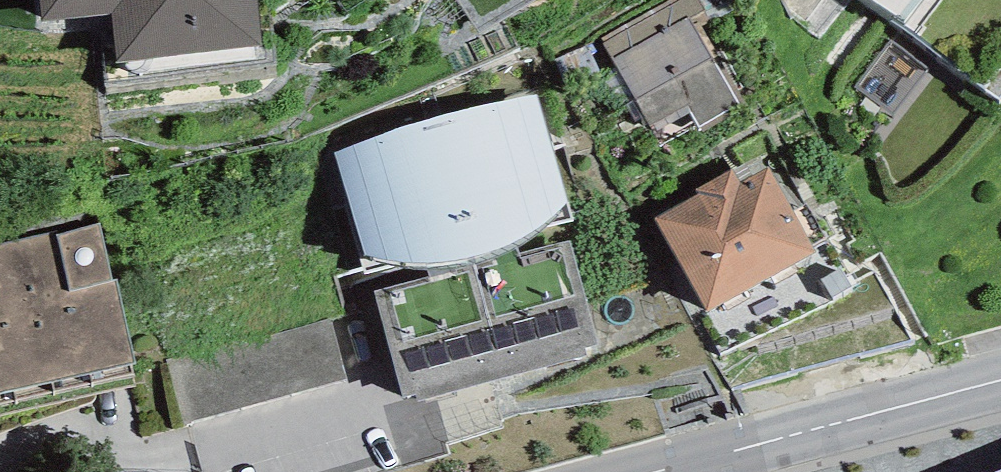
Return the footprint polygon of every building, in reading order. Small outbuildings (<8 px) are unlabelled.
[(42,19),(112,13),(117,63),(263,46),(258,0),(40,0),(42,19)] [(599,42),(656,152),(692,134),(699,149),(745,125),(700,36),(710,31),(695,0),(681,0),(599,42)] [(905,58),(910,53),(999,123),(1000,120),(1000,0),(832,0),(905,58)] [(367,140),(335,153),(371,278),(402,269),(415,270),(428,271),(431,271),(451,269),(472,265),(498,256),(517,248),(530,241),(541,231),(549,226),(574,219),(537,95),(461,110),(400,129),(367,140)] [(734,194),(654,238),(710,338),(816,279),(767,190),(740,205),(734,194)] [(135,363),(118,279),(113,280),(99,224),(58,236),(57,232),(0,244),(0,416),(136,385),(130,365),(135,363)] [(430,277),(376,292),(404,398),(417,395),(419,402),(587,355),(584,346),(599,343),(570,241),(519,254),(517,248),(498,256),(472,265),(451,269),(431,271),(428,271),(430,277)] [(185,424),(347,379),(331,317),(167,359),(185,424)]
